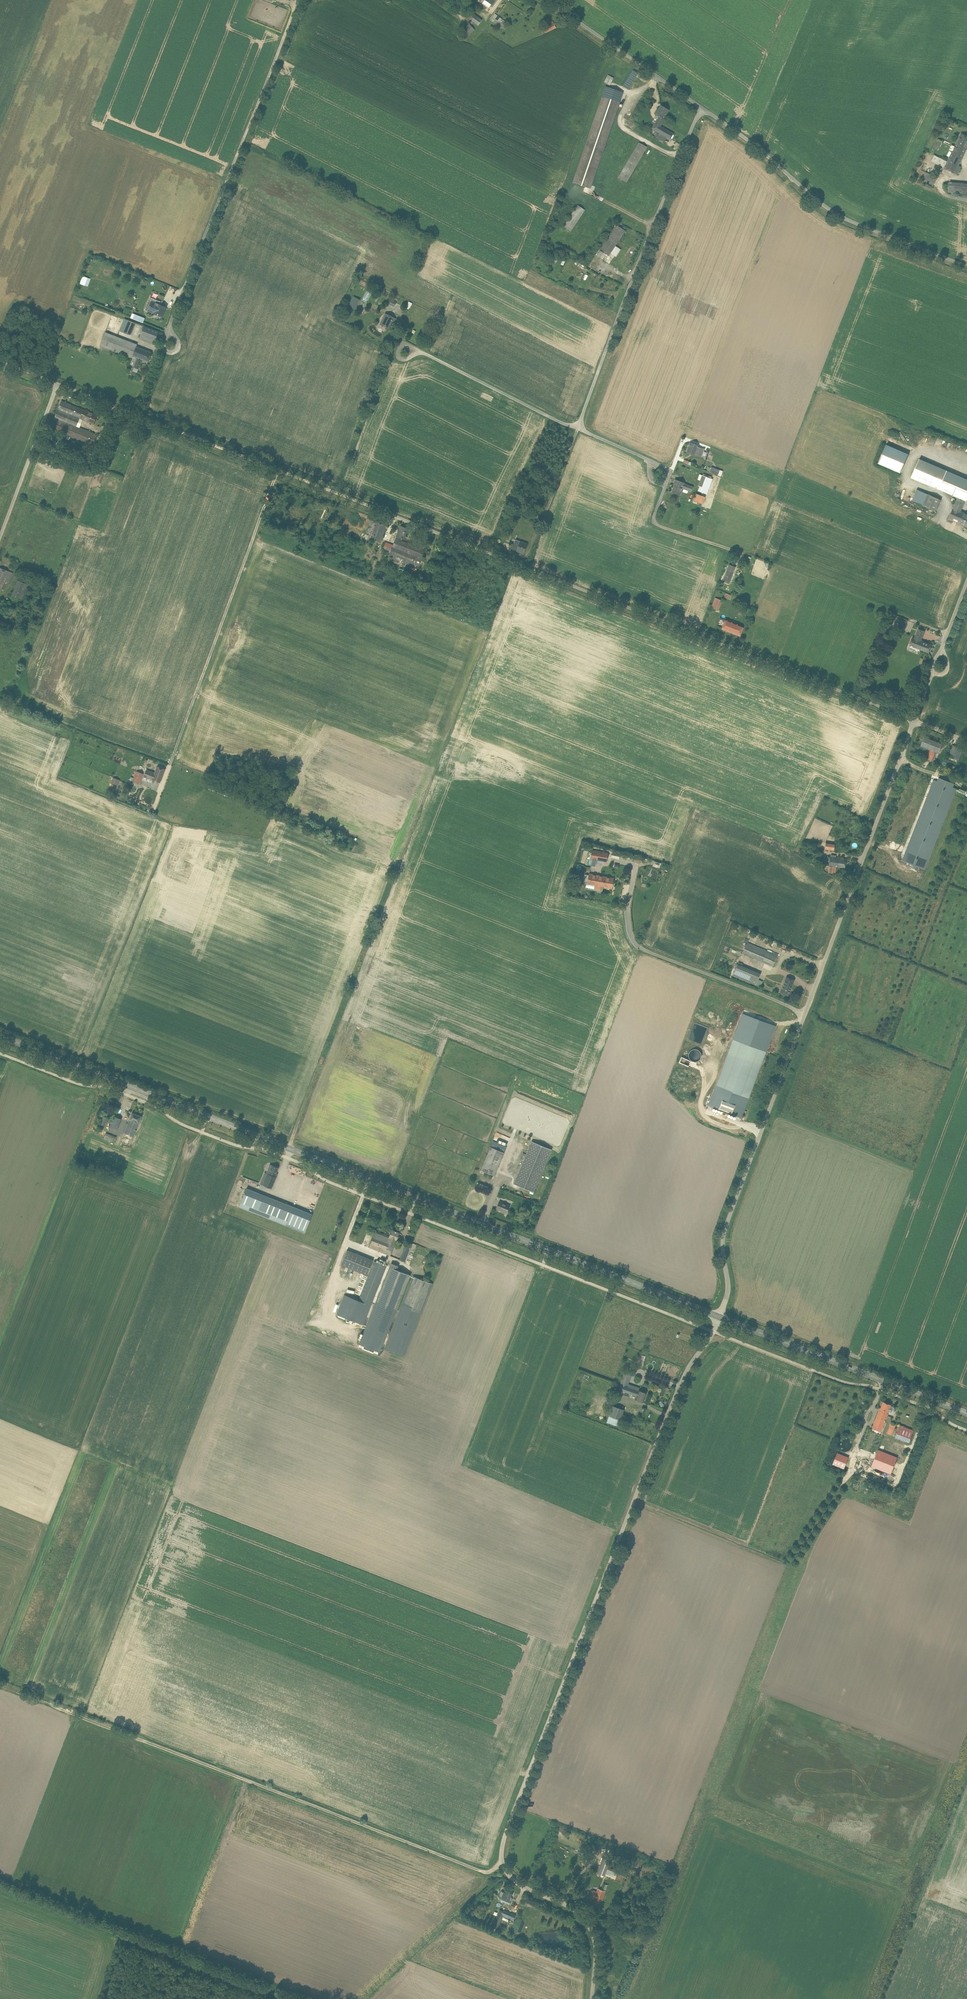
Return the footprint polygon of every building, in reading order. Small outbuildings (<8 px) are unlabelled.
[(468,3),(461,13),(464,15),(471,5),(468,3)] [(482,20),(472,13),(468,18),(478,25),(482,20)] [(507,23),(495,14),(490,20),(503,29),(507,23)] [(553,22),(542,27),(545,33),(556,27),(553,22)] [(470,24),(461,32),(466,38),(474,29),(470,24)] [(633,71),(624,86),(628,89),(637,73),(633,71)] [(608,75),(605,83),(609,85),(613,78),(608,75)] [(622,92),(606,87),(603,97),(619,102),(622,92)] [(603,97),(574,183),(589,188),(619,102),(603,97)] [(669,110),(661,105),(659,109),(657,108),(654,114),(659,117),(652,128),(659,132),(656,137),(664,142),(667,137),(670,139),(673,134),(660,126),(665,117),(664,117),(669,110)] [(961,134),(953,150),(963,154),(966,147),(966,136),(961,134)] [(939,139),(933,148),(937,150),(942,141),(939,139)] [(639,142),(619,178),(626,182),(647,147),(639,142)] [(953,150),(948,162),(934,155),(931,162),(945,168),(944,168),(957,175),(961,167),(958,165),(963,154),(953,150)] [(926,172),(922,181),(933,186),(937,178),(926,172)] [(949,183),(948,192),(966,193),(966,184),(949,183)] [(578,205),(564,226),(571,231),(584,210),(578,205)] [(617,226),(601,251),(604,253),(608,256),(610,253),(615,246),(625,231),(617,226)] [(615,246),(610,253),(616,257),(620,250),(615,246)] [(354,297),(349,305),(354,308),(359,299),(354,297)] [(161,305),(152,302),(150,306),(149,310),(148,311),(154,313),(162,317),(166,307),(161,305)] [(132,313),(130,317),(143,322),(145,317),(132,313)] [(395,318),(386,314),(381,324),(389,328),(392,321),(393,322),(395,318)] [(128,320),(125,319),(120,331),(123,332),(128,320)] [(128,320),(123,332),(130,335),(135,323),(128,320)] [(94,333),(82,326),(79,331),(91,337),(94,333)] [(159,332),(144,326),(140,338),(155,343),(159,332)] [(94,333),(91,337),(97,340),(101,332),(96,329),(94,333)] [(137,346),(108,334),(103,347),(132,358),(133,355),(136,347),(137,346)] [(151,353),(136,347),(133,355),(138,357),(142,359),(148,361),(151,353)] [(138,357),(134,367),(138,369),(142,359),(138,357)] [(80,428),(83,420),(93,424),(97,414),(86,410),(62,401),(62,400),(50,428),(93,445),(97,434),(80,428)] [(698,445),(690,442),(686,452),(698,455),(700,456),(703,449),(698,447),(698,446),(698,445)] [(885,444),(877,463),(900,472),(908,453),(885,444)] [(947,471),(919,459),(911,477),(939,489),(947,471)] [(719,470),(711,467),(709,472),(718,475),(719,470)] [(947,471),(939,489),(958,497),(965,501),(966,501),(966,500),(966,479),(947,471)] [(712,479),(702,475),(698,486),(702,487),(701,492),(706,494),(712,479)] [(684,483),(675,480),(674,482),(675,482),(672,492),(680,495),(682,488),(685,489),(686,484),(684,483)] [(941,500),(928,494),(923,505),(936,511),(941,500)] [(958,497),(949,518),(953,520),(960,523),(965,513),(961,511),(965,501),(958,497)] [(376,522),(372,520),(366,534),(370,536),(381,540),(387,526),(376,522)] [(427,549),(408,542),(408,543),(402,540),(402,538),(404,539),(408,529),(401,526),(393,545),(386,542),(383,549),(390,552),(389,556),(419,567),(425,551),(428,553),(429,551),(427,550),(427,549)] [(520,541),(514,539),(510,549),(516,551),(520,541)] [(527,544),(520,541),(516,551),(523,553),(527,544)] [(1,590),(4,581),(9,583),(13,573),(0,568),(0,590),(1,590)] [(727,570),(723,581),(728,584),(733,572),(727,570)] [(22,598),(27,584),(18,580),(12,595),(22,598)] [(716,598),(712,607),(718,610),(722,600),(716,598)] [(896,617),(892,627),(902,631),(906,621),(896,617)] [(743,627),(725,619),(721,629),(740,636),(743,627)] [(922,637),(916,634),(915,638),(912,637),(909,645),(929,652),(932,644),(921,640),(922,637)] [(939,753),(943,743),(925,735),(921,746),(930,749),(926,758),(933,760),(936,752),(939,753)] [(953,745),(949,756),(963,762),(966,753),(966,750),(953,745)] [(144,776),(160,782),(165,769),(157,766),(155,772),(147,769),(146,771),(145,775),(144,776)] [(132,782),(139,784),(143,774),(136,771),(132,782)] [(902,860),(925,869),(956,789),(953,787),(954,783),(938,777),(937,781),(933,780),(902,860)] [(596,866),(598,860),(606,862),(608,853),(592,850),(590,859),(591,859),(590,865),(596,866)] [(828,872),(833,873),(837,873),(838,866),(845,867),(846,859),(830,857),(829,866),(828,872)] [(590,874),(588,884),(612,888),(614,878),(590,874)] [(773,966),(776,958),(776,957),(746,944),(742,953),(773,966)] [(737,964),(733,975),(756,985),(760,974),(737,964)] [(786,977),(780,992),(788,996),(794,980),(786,977)] [(766,1052),(733,1040),(709,1105),(742,1117),(766,1052)] [(691,1060),(700,1059),(699,1049),(690,1049),(691,1060)] [(125,1132),(134,1136),(142,1116),(132,1112),(125,1132)] [(108,1118),(102,1115),(98,1126),(103,1129),(108,1118)] [(109,1127),(117,1130),(121,1118),(114,1115),(109,1127)] [(106,1132),(103,1138),(114,1142),(116,1136),(106,1132)] [(507,1146),(506,1146),(493,1141),(481,1170),(495,1176),(507,1146)] [(534,1192),(551,1149),(532,1141),(514,1184),(534,1192)] [(268,1174),(263,1185),(272,1188),(277,1174),(276,1173),(278,1167),(270,1164),(267,1173),(268,1174)] [(288,1221),(294,1206),(265,1195),(265,1196),(246,1188),(241,1202),(288,1221)] [(507,1212),(508,1210),(510,1205),(499,1201),(496,1208),(507,1212)] [(392,1230),(389,1237),(375,1232),(369,1247),(390,1256),(392,1250),(392,1251),(396,1240),(397,1240),(399,1233),(392,1230)] [(347,1250),(341,1264),(381,1280),(387,1266),(347,1250)] [(397,1269),(389,1266),(359,1344),(363,1345),(375,1350),(380,1352),(411,1275),(397,1269)] [(433,1283),(413,1276),(383,1353),(402,1361),(433,1283)] [(344,1294),(336,1314),(347,1318),(347,1319),(349,1320),(350,1319),(364,1325),(371,1305),(359,1300),(344,1294)] [(625,1371),(618,1389),(637,1396),(635,1399),(643,1402),(646,1393),(639,1390),(627,1387),(632,1373),(625,1371)] [(871,1430),(868,1429),(857,1457),(867,1461),(870,1452),(881,1456),(885,1447),(880,1444),(884,1435),(881,1434),(884,1428),(882,1427),(889,1411),(892,1412),(894,1406),(891,1405),(891,1404),(884,1401),(881,1408),(880,1408),(874,1424),(871,1430)] [(620,1419),(623,1409),(612,1405),(609,1415),(620,1419)] [(897,1424),(891,1422),(887,1433),(892,1435),(897,1424)] [(900,1425),(896,1437),(909,1442),(914,1430),(900,1425)] [(850,1438),(849,1437),(848,1437),(847,1436),(845,1436),(844,1436),(843,1436),(842,1437),(841,1437),(840,1437),(840,1438),(839,1439),(838,1440),(838,1441),(837,1442),(837,1443),(837,1445),(837,1446),(838,1448),(838,1449),(839,1450),(840,1450),(841,1451),(843,1452),(845,1452),(847,1452),(849,1451),(850,1450),(851,1449),(852,1447),(853,1446),(853,1444),(853,1442),(852,1441),(851,1439),(850,1438)] [(837,1452),(833,1464),(844,1469),(849,1457),(837,1452)] [(590,1897),(594,1899),(592,1905),(599,1907),(605,1891),(598,1888),(597,1892),(593,1890),(590,1897)] [(506,1890),(505,1892),(501,1890),(499,1896),(502,1897),(500,1900),(510,1904),(513,1898),(511,1898),(513,1893),(506,1890)] [(472,1909),(470,1906),(463,1912),(470,1916),(471,1915),(472,1914),(472,1912),(472,1909)] [(502,1919),(512,1923),(515,1915),(500,1909),(493,1927),(498,1929),(502,1919)]
